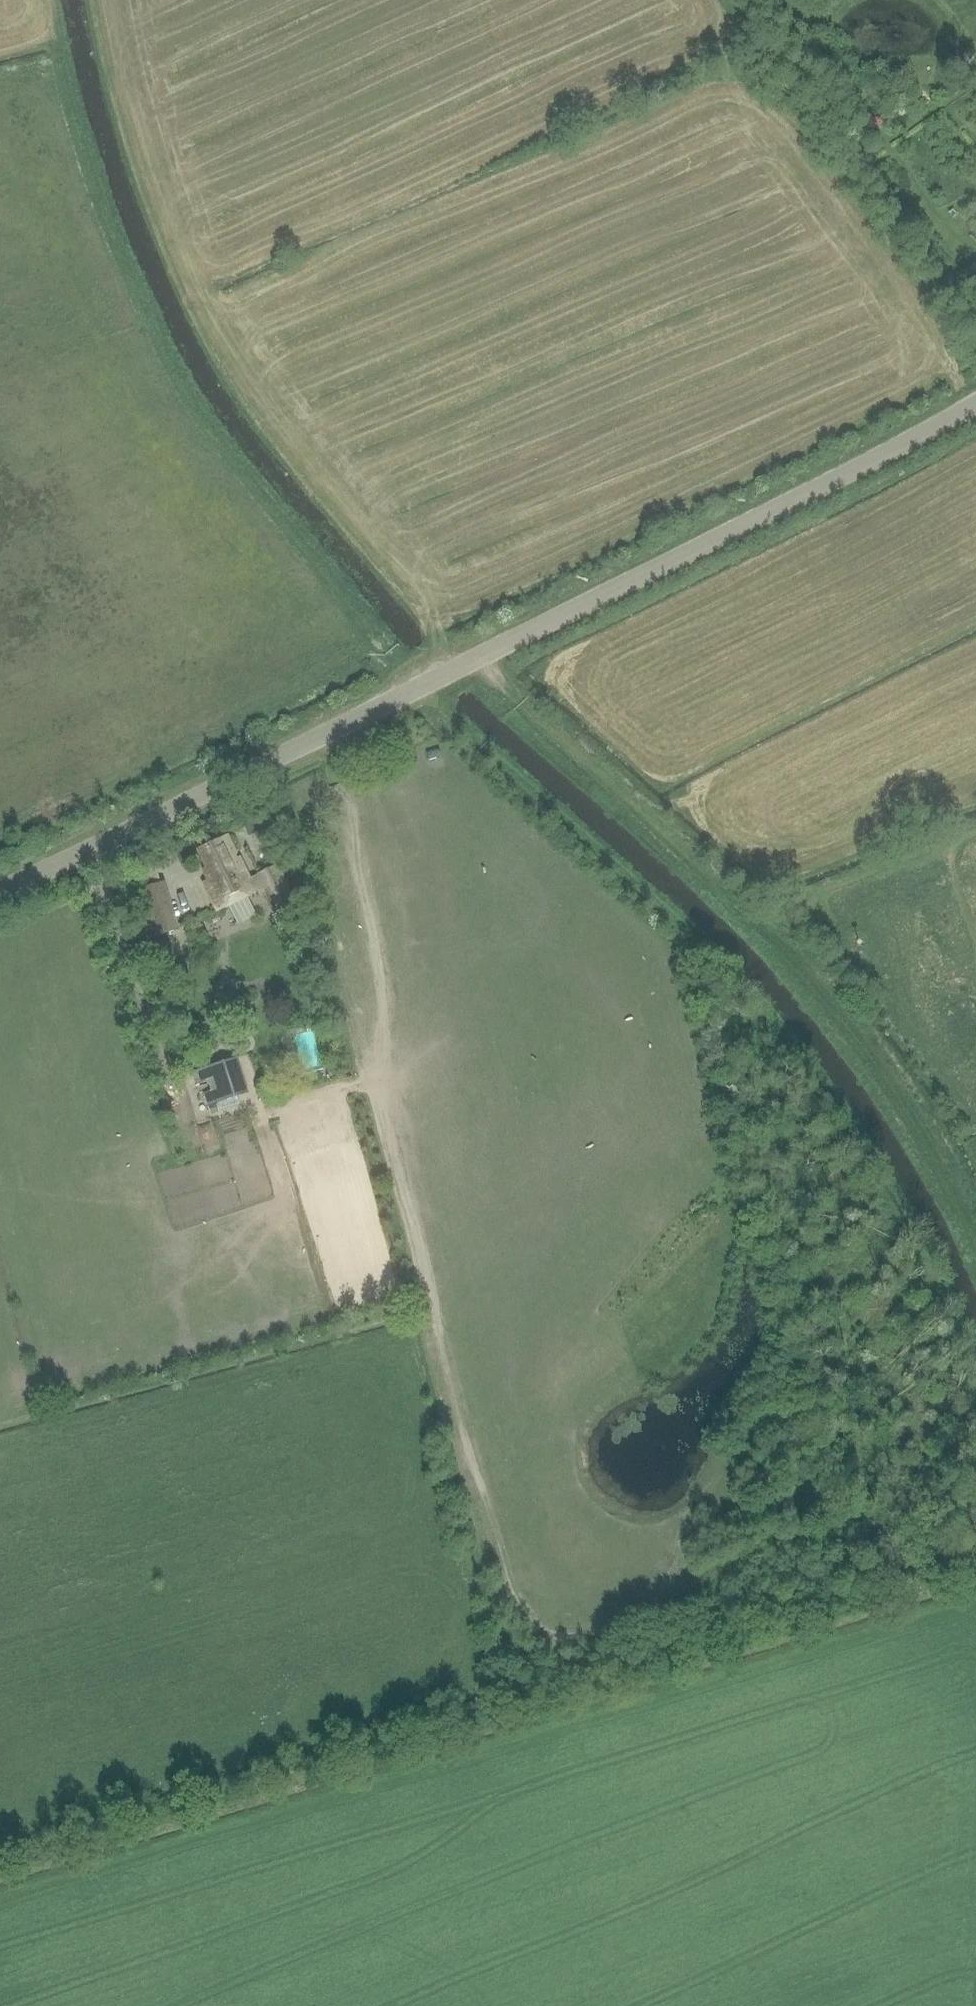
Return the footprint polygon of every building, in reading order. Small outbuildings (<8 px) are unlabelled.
[(197,849),(207,871),(201,874),(218,912),(266,891),(272,905),(287,899),(273,867),(246,879),(227,836),(197,849)] [(179,928),(164,881),(164,879),(159,881),(153,861),(140,865),(146,884),(129,889),(144,937),(151,935),(155,947),(172,942),(168,931),(179,928)] [(249,1092),(237,1056),(196,1070),(200,1082),(207,1080),(210,1090),(203,1093),(207,1105),(216,1103),(249,1092)] [(216,1103),(207,1105),(210,1114),(219,1111),(216,1103)]
